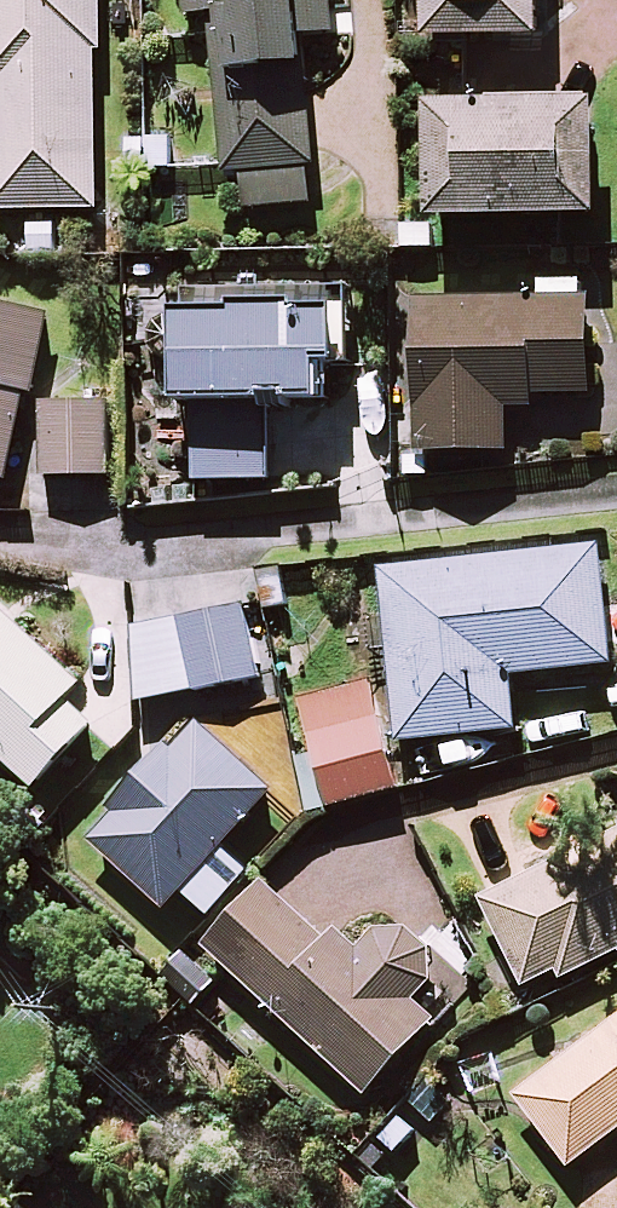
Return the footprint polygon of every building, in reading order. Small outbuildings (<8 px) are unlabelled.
[(98,0),(0,0),(0,206),(95,207),(98,0)] [(184,10),(217,8),(221,63),(299,58),(297,32),(332,30),(330,0),(184,0),(184,10)] [(542,0),(425,0),(425,32),(542,30),(542,0)] [(310,203),(309,89),(219,90),(219,166),(241,166),(241,203),(310,203)] [(593,208),(591,93),(426,96),(428,211),(593,208)] [(172,294),(173,397),(325,396),(325,361),(349,361),(349,293),(172,294)] [(587,390),(586,295),(415,296),(416,447),(505,446),(504,391),(587,390)] [(0,303),(0,474),(7,475),(23,386),(33,388),(47,311),(0,303)] [(106,396),(44,397),(45,473),(108,471),(106,396)] [(268,477),(268,427),(193,426),(193,476),(268,477)] [(610,660),(597,543),(380,567),(403,773),(462,767),(458,731),(515,725),(509,671),(610,660)] [(256,675),(243,604),(129,626),(143,696),(256,675)] [(32,783),(87,722),(61,698),(78,680),(0,609),(0,754),(32,783)] [(398,782),(366,680),(299,701),(331,803),(398,782)] [(269,787),(190,717),(85,835),(164,905),(269,787)] [(597,840),(480,896),(525,990),(616,946),(616,830),(597,840)] [(363,1091),(436,1012),(417,994),(439,971),(421,954),(397,932),(361,971),(261,879),(202,942),(363,1091)] [(514,1092),(567,1163),(616,1126),(616,1015),(514,1092)] [(432,1064),(396,1100),(424,1127),(459,1091),(432,1064)]
